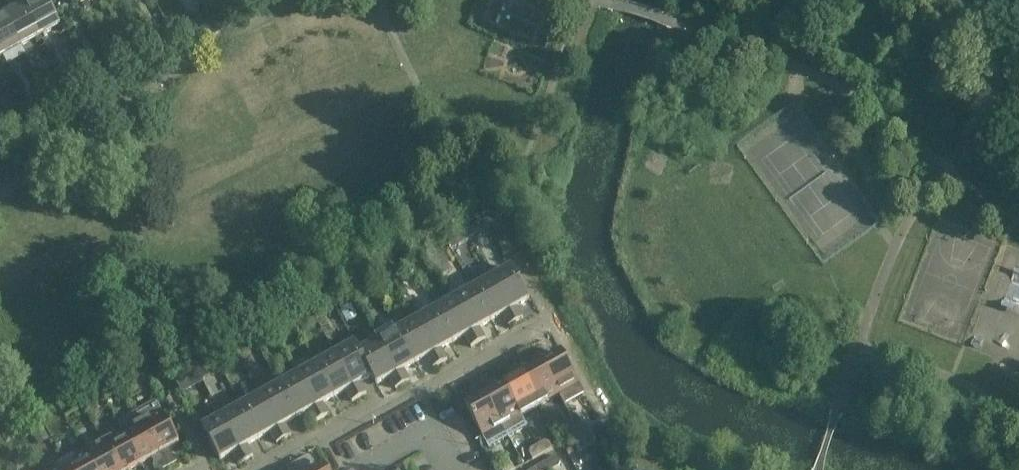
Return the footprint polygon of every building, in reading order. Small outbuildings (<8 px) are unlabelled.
[(21,0),(11,0),(16,10),(5,16),(22,47),(36,39),(38,44),(43,41),(21,0)] [(47,0),(34,0),(32,1),(31,0),(21,0),(43,41),(49,38),(46,33),(61,25),(47,0)] [(81,5),(82,4),(84,9),(90,6),(87,1),(90,0),(79,0),(81,5)] [(5,16),(0,19),(0,52),(5,62),(11,59),(8,54),(22,47),(5,16)] [(530,300),(512,269),(492,279),(516,322),(523,318),(517,307),(530,300)] [(516,322),(492,279),(474,290),(491,321),(503,315),(509,326),(516,322)] [(491,321),(474,290),(455,300),(478,343),(486,339),(479,328),(491,321)] [(478,343),(455,300),(436,311),(453,342),(465,336),(471,347),(478,343)] [(453,342),(436,311),(417,321),(441,364),(448,360),(441,349),(453,342)] [(441,364),(417,321),(398,332),(415,363),(427,357),(433,368),(441,364)] [(415,363),(398,332),(379,342),(403,385),(410,381),(404,370),(415,363)] [(379,342),(361,352),(360,353),(373,376),(372,376),(376,385),(389,378),(396,389),(403,385),(379,342)] [(373,376),(360,353),(361,352),(356,344),(336,355),(360,398),(367,394),(360,382),(372,376),(373,376)] [(579,384),(562,353),(542,364),(559,395),(579,384)] [(360,398),(336,355),(317,365),(334,397),(346,390),(353,402),(360,398)] [(559,395),(542,364),(523,374),(540,406),(559,395)] [(334,397),(317,365),(298,376),(322,419),(329,415),(323,403),(334,397)] [(540,406),(523,374),(504,385),(522,416),(540,406)] [(322,419),(298,376),(279,386),(297,418),(308,411),(315,423),(322,419)] [(527,427),(522,416),(504,385),(485,395),(508,437),(527,427)] [(297,418),(279,386),(260,397),(284,440),(291,436),(285,424),(297,418)] [(508,437),(485,395),(466,406),(489,448),(508,437)] [(284,440),(260,397),(241,407),(259,439),(271,432),(277,444),(284,440)] [(179,443),(162,412),(156,401),(136,412),(160,454),(162,459),(167,468),(177,463),(174,456),(169,455),(167,450),(179,443)] [(259,439),(241,407),(223,418),(246,460),(253,457),(247,445),(259,439)] [(160,454),(136,412),(118,423),(123,433),(141,465),(160,454)] [(246,460),(223,418),(203,429),(220,460),(233,453),(239,465),(246,460)] [(592,432),(591,431),(588,425),(584,424),(577,427),(583,437),(592,432)] [(583,437),(577,427),(571,431),(570,435),(574,442),(583,437)] [(595,444),(596,440),(592,432),(583,437),(588,448),(595,444)] [(123,433),(104,444),(119,469),(131,469),(141,465),(123,433)] [(588,448),(583,437),(574,442),(578,450),(582,451),(588,448)] [(553,449),(550,443),(545,442),(538,446),(543,455),(553,449)] [(104,444),(86,454),(94,469),(119,469),(104,444)] [(86,454),(81,446),(62,456),(67,465),(70,469),(94,469),(86,454)] [(543,455),(538,446),(531,450),(529,454),(533,460),(543,455)] [(561,463),(557,456),(547,462),(551,469),(554,469),(559,467),(561,463)] [(311,464),(307,457),(297,463),(301,469),(306,469),(309,468),(311,464)] [(162,459),(155,463),(154,467),(155,469),(164,469),(167,468),(162,459)] [(547,462),(537,467),(538,469),(551,469),(547,462)]
